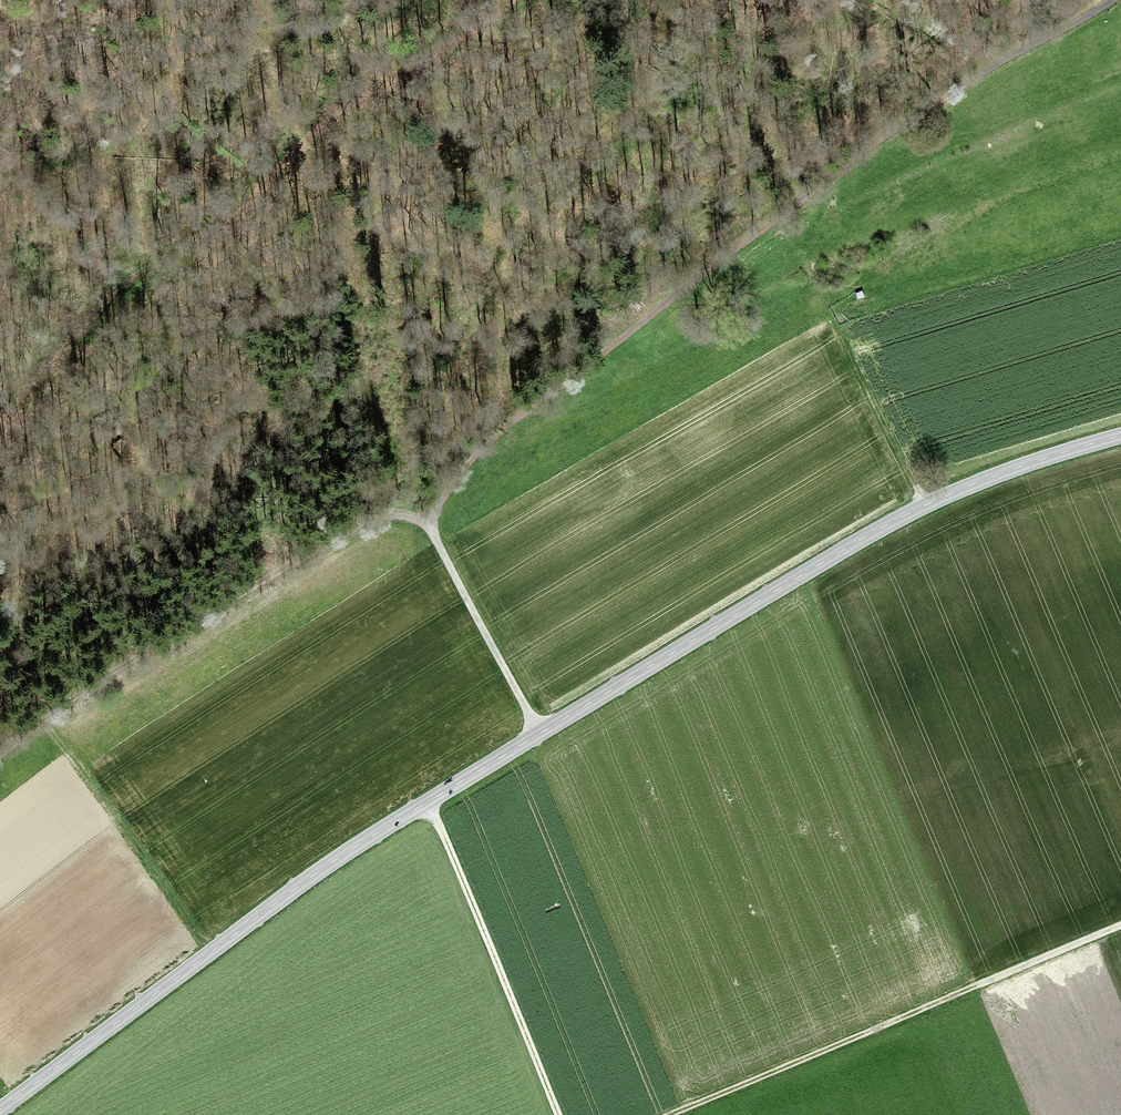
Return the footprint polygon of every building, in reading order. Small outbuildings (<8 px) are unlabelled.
[(865,295),(862,290),(856,292),(858,298),(865,295)]
